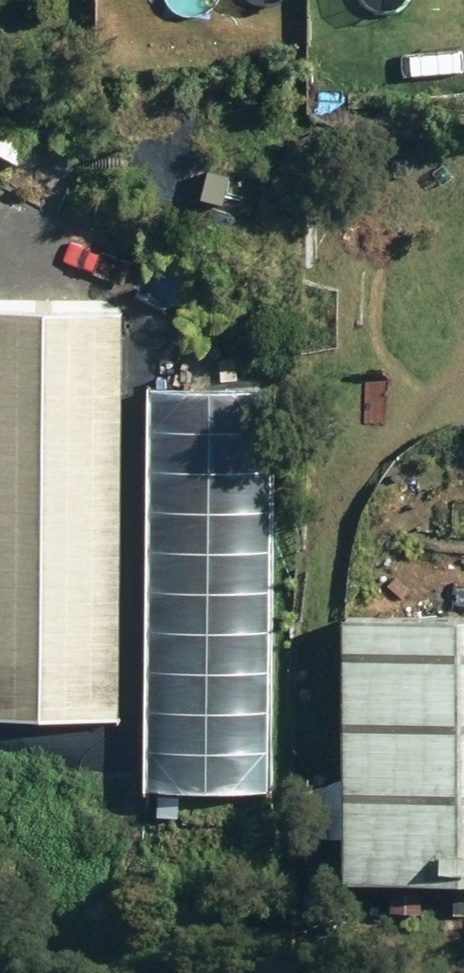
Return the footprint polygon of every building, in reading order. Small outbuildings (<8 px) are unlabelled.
[(17,165),(33,136),(0,118),(0,156),(17,165)] [(198,189),(241,208),(251,184),(207,166),(198,189)] [(118,716),(121,312),(0,311),(0,715),(118,716)] [(222,774),(276,773),(280,392),(226,392),(222,774)] [(156,842),(211,842),(212,444),(158,444),(156,842)] [(345,888),(463,888),(463,623),(345,624),(345,888)] [(390,893),(390,911),(420,911),(420,893),(390,893)]
